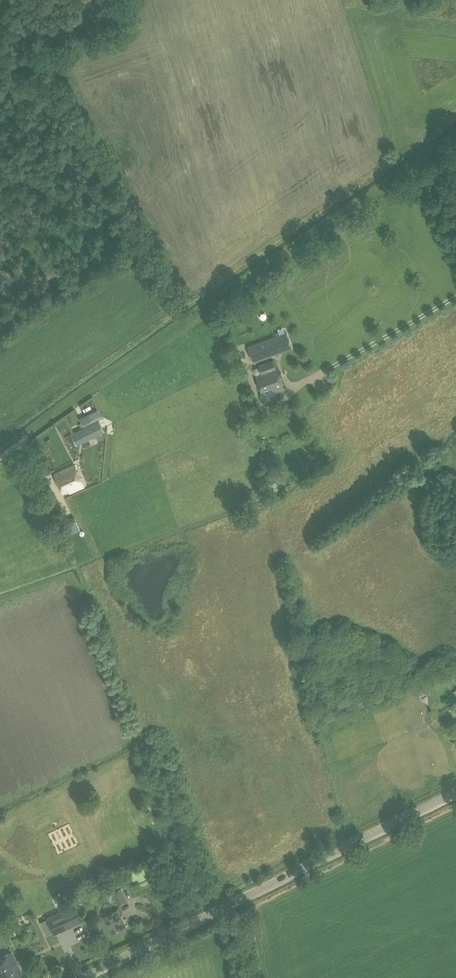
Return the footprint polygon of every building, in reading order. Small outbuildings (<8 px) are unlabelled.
[(254,363),(277,355),(294,349),(288,332),(271,337),(248,346),(254,363)] [(257,375),(263,393),(274,390),(275,393),(285,389),(278,368),(277,368),(274,360),(259,365),(262,373),(257,375)] [(72,434),(77,444),(104,430),(99,420),(103,418),(99,409),(80,419),(85,427),(72,434)] [(54,474),(63,493),(69,490),(70,492),(84,486),(75,465),(54,474)] [(62,527),(66,537),(81,530),(77,520),(62,527)] [(113,891),(119,904),(127,900),(121,887),(113,891)] [(75,903),(46,916),(46,918),(53,932),(54,933),(83,920),(82,919),(75,904),(75,903)] [(104,916),(112,932),(126,925),(118,909),(104,916)] [(25,977),(11,952),(0,958),(0,977),(23,977),(25,977)]
